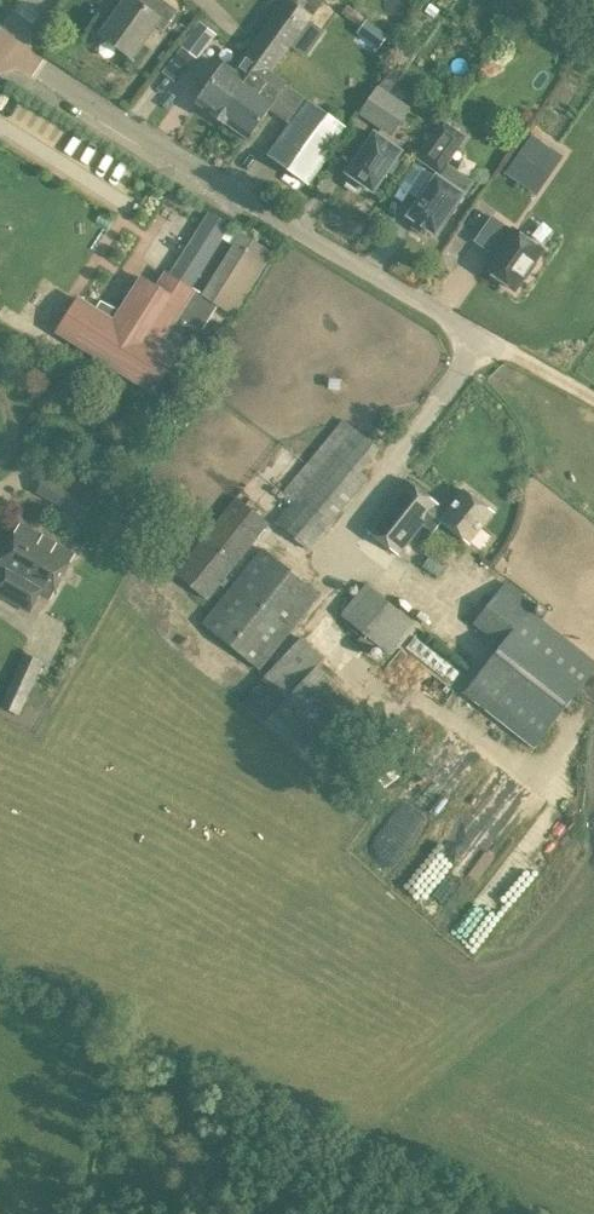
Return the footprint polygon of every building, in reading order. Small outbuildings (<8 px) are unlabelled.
[(167,0),(127,0),(103,34),(134,57),(157,24),(166,30),(180,9),(167,0)] [(273,70),(323,0),(282,0),(244,53),(256,62),(271,73),(273,70)] [(381,45),(388,31),(362,18),(355,33),(381,45)] [(197,59),(216,35),(198,22),(180,46),(197,59)] [(216,114),(256,62),(244,53),(235,66),(225,59),(196,100),(216,114)] [(250,138),(290,82),(273,70),(271,73),(256,62),(216,114),(250,138)] [(387,73),(379,86),(388,93),(397,80),(387,73)] [(301,92),(300,93),(309,99),(270,153),(310,182),(350,127),(301,92)] [(400,101),(390,94),(370,122),(381,130),(400,101)] [(467,137),(442,120),(431,136),(456,153),(467,137)] [(373,191),(401,152),(375,133),(347,173),(350,175),(345,181),(358,190),(363,184),(373,191)] [(531,134),(504,173),(528,189),(554,150),(531,134)] [(435,235),(463,196),(437,177),(409,217),(415,221),(411,227),(424,236),(428,230),(435,235)] [(208,211),(199,225),(222,239),(230,226),(208,211)] [(511,231),(491,217),(474,241),(488,250),(489,249),(495,253),(484,269),(514,290),(522,278),(525,280),(536,263),(533,261),(541,250),(511,229),(511,231)] [(80,297),(56,333),(151,394),(152,391),(155,393),(181,354),(190,360),(208,332),(203,329),(218,306),(233,316),(273,253),(241,233),(203,294),(192,287),(169,273),(165,271),(157,284),(142,275),(120,310),(101,301),(97,307),(80,297)] [(307,550),(367,478),(360,472),(379,450),(343,420),(282,493),(292,501),(274,522),(307,550)] [(94,500),(44,473),(34,490),(84,517),(94,500)] [(447,510),(408,479),(369,529),(401,554),(425,524),(434,531),(443,520),(470,542),(493,512),(464,489),(447,510)] [(223,588),(229,581),(225,577),(268,524),(235,497),(174,573),(207,601),(220,585),(223,588)] [(23,523),(10,546),(63,577),(76,554),(23,523)] [(63,577),(10,546),(0,563),(0,570),(4,573),(0,580),(0,594),(27,610),(37,592),(50,599),(63,577)] [(259,670),(320,596),(262,548),(201,623),(259,670)] [(593,671),(593,659),(532,611),(536,605),(507,583),(476,622),(504,644),(467,691),(536,745),(593,671)] [(387,654),(413,624),(365,584),(339,615),(363,635),(355,644),(369,656),(378,646),(387,654)] [(402,745),(317,665),(323,659),(300,638),(240,702),(313,771),(344,738),(379,770),(402,745)] [(419,638),(409,649),(448,685),(458,673),(419,638)] [(2,705),(22,713),(44,661),(24,652),(2,705)] [(453,734),(406,784),(430,807),(477,756),(453,734)]
